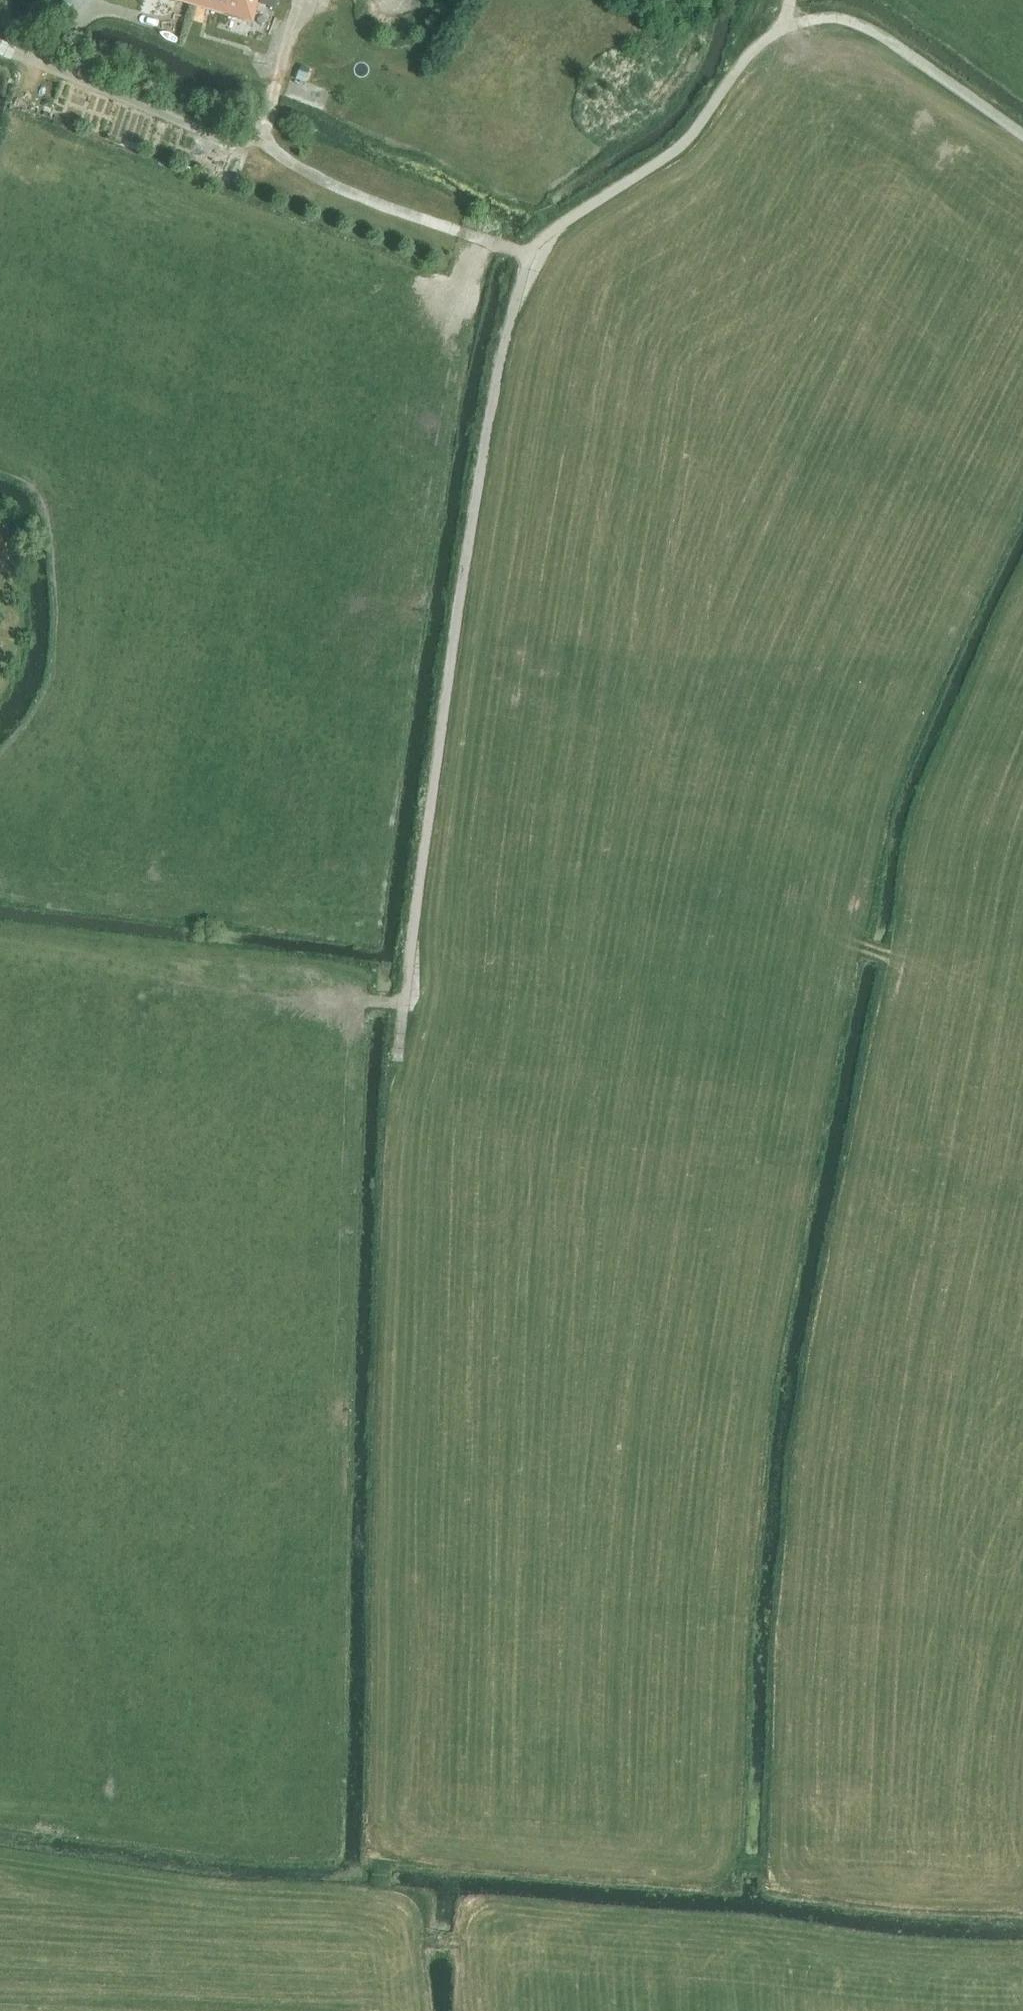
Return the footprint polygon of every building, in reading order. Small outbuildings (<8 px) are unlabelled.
[(192,6),(254,23),(260,0),(194,0),(192,6)] [(6,551),(10,523),(0,522),(0,550),(6,551)]
